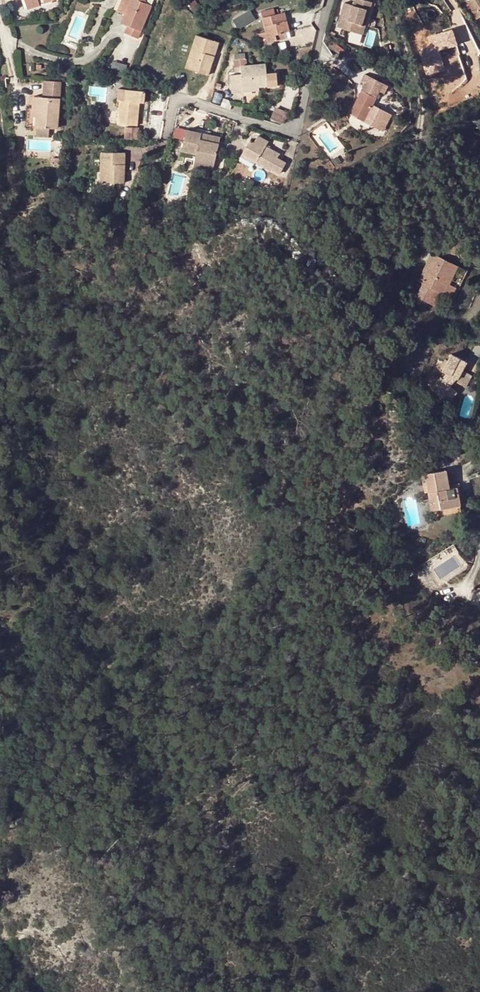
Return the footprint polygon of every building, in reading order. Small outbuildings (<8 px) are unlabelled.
[(146,4),(136,0),(123,0),(118,11),(126,14),(122,24),(128,27),(125,34),(138,40),(152,7),(146,4)] [(360,36),(363,25),(360,24),(365,10),(368,11),(370,3),(361,0),(356,0),(354,6),(345,3),(337,28),(360,36)] [(478,13),(479,12),(479,0),(470,0),(478,13)] [(239,29),(256,19),(250,9),(233,19),(239,29)] [(267,33),(269,39),(270,43),(278,41),(278,42),(291,39),(285,14),(276,16),(275,9),(262,12),(267,33)] [(426,75),(445,70),(440,50),(457,46),(451,23),(453,23),(452,18),(414,27),(426,75)] [(261,41),(269,39),(267,33),(259,34),(261,41)] [(219,44),(197,37),(186,70),(207,78),(219,44)] [(243,89),(258,88),(268,87),(268,88),(277,88),(276,74),(266,75),(265,66),(240,68),(240,76),(230,77),(231,94),(243,93),(243,89)] [(365,84),(361,91),(350,115),(364,122),(388,113),(372,105),(376,99),(379,91),(376,89),(380,82),(364,75),(361,82),(365,84)] [(45,81),(44,99),(60,99),(60,82),(45,81)] [(117,109),(120,109),(120,101),(125,101),(125,90),(117,90),(117,109)] [(143,90),(125,90),(125,101),(120,101),(120,109),(120,124),(140,123),(139,101),(144,101),(143,90)] [(44,99),(39,98),(38,117),(38,128),(50,129),(58,129),(60,99),(44,99)] [(273,110),(269,121),(281,126),(286,115),(273,110)] [(388,113),(364,122),(380,130),(388,113)] [(392,115),(388,113),(380,130),(383,132),(392,115)] [(50,129),(38,128),(37,136),(50,137),(50,129)] [(125,129),(125,139),(138,138),(138,129),(125,129)] [(195,155),(194,160),(194,161),(214,166),(218,147),(200,142),(201,135),(186,132),(181,152),(195,155)] [(220,140),(201,135),(200,142),(218,147),(220,140)] [(268,143),(257,137),(254,143),(250,141),(243,153),(257,161),(256,164),(271,172),(271,171),(280,176),(285,165),(277,161),(279,156),(266,149),(268,143)] [(124,154),(101,153),(101,173),(101,184),(114,184),(123,185),(124,154)] [(241,156),(255,164),(256,164),(257,161),(243,153),(241,156)] [(212,173),(214,166),(194,161),(192,167),(212,173)] [(101,173),(98,173),(97,193),(114,194),(114,184),(101,184),(101,173)] [(445,295),(458,266),(432,253),(419,282),(424,284),(417,298),(435,306),(441,293),(445,295)] [(468,271),(458,266),(445,295),(448,296),(447,299),(453,303),(468,271)] [(451,387),(455,382),(458,381),(463,371),(467,363),(452,355),(443,372),(447,374),(443,379),(442,378),(432,389),(448,404),(458,393),(451,387)] [(458,381),(455,382),(466,387),(472,376),(463,371),(458,381)] [(439,493),(442,510),(461,506),(457,488),(450,490),(446,471),(426,475),(428,484),(425,484),(427,494),(430,494),(439,493)] [(439,493),(430,494),(434,512),(442,510),(439,493)]
